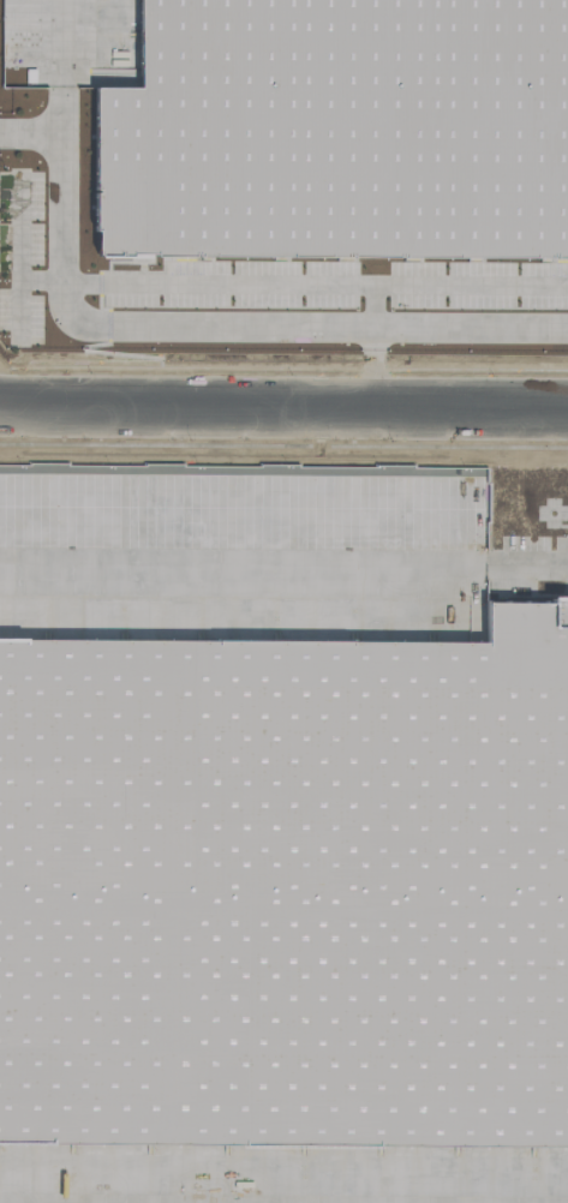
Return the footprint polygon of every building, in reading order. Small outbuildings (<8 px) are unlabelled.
[(567,233),(567,0),(133,0),(132,72),(90,72),(89,229),(567,233)] [(567,1128),(567,600),(496,600),(496,635),(0,632),(0,1124),(567,1128)]
